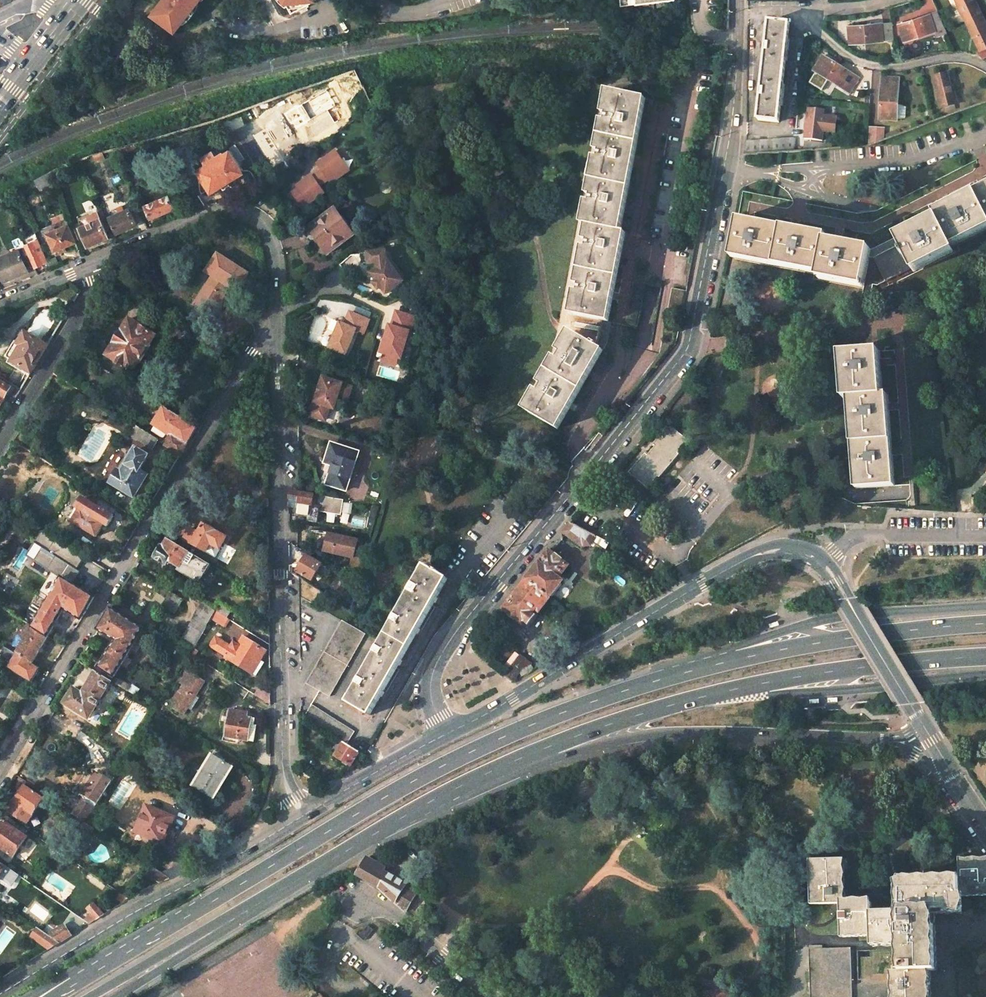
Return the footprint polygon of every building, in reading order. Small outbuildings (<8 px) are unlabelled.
[(154,11),(174,27),(185,13),(188,16),(193,10),(186,5),(190,0),(163,0),(154,11)] [(294,8),(310,0),(289,0),(294,8)] [(624,2),(637,1),(637,6),(638,9),(641,11),(643,12),(647,13),(668,11),(667,0),(624,0),(624,2)] [(966,23),(982,15),(978,5),(975,7),(972,0),(955,0),(966,23)] [(937,11),(930,14),(936,31),(937,36),(947,32),(945,28),(937,11)] [(930,14),(898,25),(903,41),(936,31),(930,14)] [(966,23),(978,51),(985,47),(985,31),(984,27),(985,26),(985,24),(982,15),(966,23)] [(790,23),(769,21),(766,45),(760,95),(758,120),(779,123),(781,106),(783,106),(785,85),(783,85),(786,61),(788,61),(790,40),(788,40),(790,23)] [(891,22),(882,23),(884,40),(893,39),(891,22)] [(882,23),(848,26),(849,43),(884,40),(882,23)] [(977,51),(981,58),(985,56),(985,47),(978,51),(977,51)] [(822,55),(813,70),(850,93),(859,78),(822,55)] [(947,73),(932,77),(940,108),(957,103),(954,92),(952,93),(947,73)] [(899,78),(882,77),(879,120),(896,121),(897,120),(905,118),(905,107),(897,104),(899,78)] [(592,226),(575,315),(636,327),(653,238),(648,237),(673,104),(612,92),(587,225),(592,226)] [(805,139),(822,140),(823,130),(834,132),(836,117),(823,116),(823,109),(808,107),(805,139)] [(884,128),(870,127),(869,145),(883,140),(884,128)] [(795,137),(746,141),(746,155),(793,151),(795,137)] [(822,143),(805,141),(804,150),(821,149),(822,143)] [(115,153),(136,148),(134,142),(113,148),(115,153)] [(297,186),(291,191),(301,205),(307,200),(308,203),(323,192),(319,185),(328,178),(331,183),(349,170),(335,149),(317,162),(321,169),(312,176),(311,173),(295,184),(297,186)] [(206,164),(197,170),(209,189),(214,190),(240,173),(241,169),(229,150),(223,154),(222,152),(205,163),(206,164)] [(53,181),(65,176),(61,166),(49,172),(53,181)] [(121,187),(126,200),(134,197),(128,184),(121,187)] [(975,192),(985,215),(985,186),(975,192)] [(6,200),(19,193),(17,189),(4,195),(6,200)] [(934,213),(936,217),(950,243),(985,225),(985,215),(975,192),(934,213)] [(161,199),(159,193),(144,200),(146,205),(161,199)] [(161,199),(146,205),(151,218),(174,208),(169,195),(161,199)] [(100,218),(80,226),(88,245),(108,237),(104,226),(107,224),(101,209),(97,211),(100,218)] [(117,232),(135,224),(129,209),(123,211),(122,209),(118,210),(119,213),(111,216),(117,232)] [(334,210),(303,233),(309,242),(315,238),(326,253),(351,235),(334,210)] [(936,217),(896,238),(912,268),(952,247),(950,243),(936,217)] [(783,227),(738,219),(732,253),(776,261),(783,227)] [(68,225),(47,234),(54,250),(74,242),(68,225)] [(827,236),(783,227),(776,261),(820,269),(826,241),(827,236)] [(37,235),(34,236),(36,240),(25,245),(26,246),(34,267),(42,264),(42,263),(47,261),(38,241),(38,237),(37,235)] [(872,250),(871,249),(869,258),(874,258),(885,281),(912,268),(896,238),(872,250)] [(871,249),(826,241),(820,269),(820,274),(864,283),(869,258),(871,249)] [(0,258),(0,273),(4,281),(28,271),(23,260),(30,257),(26,246),(0,258)] [(385,251),(361,254),(362,264),(377,262),(378,269),(372,273),(377,280),(374,282),(378,288),(381,286),(386,293),(403,281),(388,261),(387,262),(385,251)] [(201,298),(195,308),(209,317),(214,309),(218,311),(222,296),(228,287),(232,282),(239,287),(248,274),(217,254),(205,272),(215,278),(209,287),(206,285),(198,296),(201,298)] [(239,287),(232,282),(228,287),(236,292),(239,287)] [(306,282),(298,288),(301,292),(309,286),(306,282)] [(198,296),(192,306),(195,308),(201,298),(198,296)] [(357,306),(354,311),(369,318),(371,313),(357,306)] [(369,320),(351,312),(345,325),(339,322),(329,347),(345,354),(355,329),(363,333),(369,320)] [(414,319),(399,312),(393,327),(391,326),(380,352),(383,353),(397,359),(400,360),(410,334),(412,335),(415,326),(412,324),(414,319)] [(106,356),(132,372),(138,361),(140,362),(149,347),(148,346),(155,336),(128,319),(120,331),(119,330),(116,333),(113,337),(112,343),(113,343),(106,356)] [(574,332),(529,410),(558,427),(604,348),(574,332)] [(21,346),(13,361),(31,372),(47,346),(25,333),(18,344),(21,346)] [(879,350),(845,353),(848,399),(853,398),(882,396),(879,350)] [(397,359),(383,353),(380,360),(394,366),(397,359)] [(323,379),(312,417),(324,421),(329,408),(335,410),(338,401),(347,404),(352,388),(323,379)] [(10,388),(0,382),(0,405),(10,388)] [(882,396),(853,398),(857,443),(891,440),(888,395),(882,396)] [(163,407),(153,424),(171,436),(185,445),(196,428),(163,407)] [(177,408),(176,411),(185,416),(187,413),(177,408)] [(657,446),(649,455),(645,453),(629,472),(648,488),(658,476),(659,477),(679,454),(678,452),(688,440),(670,424),(653,443),(657,446)] [(136,427),(131,435),(152,449),(157,440),(136,427)] [(171,436),(165,446),(179,455),(185,445),(171,436)] [(891,440),(857,443),(860,488),(894,486),(891,440)] [(333,465),(327,484),(346,490),(359,453),(332,444),(325,462),(333,465)] [(121,473),(117,471),(110,483),(133,497),(146,476),(138,471),(147,456),(136,450),(133,453),(121,473)] [(133,453),(130,451),(117,471),(121,473),(133,453)] [(341,515),(344,500),(298,492),(290,490),(288,503),(288,507),(297,509),(296,513),(308,514),(307,521),(317,523),(319,512),(341,515)] [(73,522),(96,537),(103,524),(107,526),(112,516),(82,498),(76,507),(80,510),(73,522)] [(380,507),(373,506),(370,518),(377,519),(380,507)] [(571,523),(563,532),(582,545),(583,544),(584,545),(590,544),(592,542),(596,536),(571,523)] [(190,529),(184,540),(205,552),(210,544),(220,550),(226,538),(203,525),(199,533),(190,529)] [(75,579),(71,576),(84,556),(42,530),(34,542),(43,547),(34,561),(61,578),(71,584),(75,579)] [(362,570),(369,548),(357,545),(358,542),(329,535),(325,552),(354,560),(352,568),(362,570)] [(592,542),(605,550),(609,543),(596,536),(592,542)] [(162,547),(156,557),(165,564),(167,560),(179,567),(188,552),(167,540),(163,548),(162,547)] [(549,551),(527,579),(550,597),(562,581),(558,578),(568,566),(561,560),(562,560),(556,555),(555,556),(549,551)] [(210,566),(188,552),(179,567),(176,571),(199,585),(210,566)] [(305,555),(296,571),(311,581),(321,564),(305,555)] [(424,567),(345,703),(368,716),(447,580),(424,567)] [(0,584),(0,589),(11,595),(20,581),(6,573),(0,584)] [(64,609),(80,619),(93,597),(71,584),(61,578),(57,585),(56,585),(51,593),(51,594),(48,600),(64,609)] [(527,579),(504,608),(523,623),(528,627),(537,616),(536,615),(550,597),(527,579)] [(269,588),(256,580),(250,590),(268,601),(269,588)] [(161,587),(157,592),(166,597),(161,604),(174,612),(182,600),(161,587)] [(32,626),(48,636),(64,609),(48,600),(32,626)] [(216,612),(203,604),(195,617),(208,625),(211,619),(216,612)] [(97,629),(115,640),(98,668),(113,677),(130,649),(135,652),(148,633),(110,608),(97,629)] [(238,615),(226,608),(221,615),(229,620),(233,622),(238,615)] [(211,619),(224,627),(229,620),(221,615),(216,612),(211,619)] [(194,647),(208,625),(195,617),(181,639),(194,647)] [(342,622),(306,684),(328,698),(365,635),(342,622)] [(16,654),(31,663),(48,636),(32,626),(16,654)] [(215,639),(210,647),(225,656),(224,658),(250,674),(264,652),(243,638),(235,651),(215,639)] [(0,652),(0,654),(11,661),(16,654),(4,646),(0,652)] [(11,661),(7,668),(31,682),(39,668),(31,663),(16,654),(11,661)] [(186,661),(197,667),(201,661),(190,654),(186,661)] [(521,654),(504,675),(512,682),(523,668),(533,663),(521,654)] [(73,688),(64,703),(88,718),(111,681),(96,671),(82,694),(73,688)] [(177,692),(173,699),(178,702),(177,703),(186,709),(204,683),(188,673),(181,684),(186,688),(182,695),(177,692)] [(128,690),(135,694),(138,689),(130,684),(129,686),(117,679),(111,682),(114,684),(127,692),(128,690)] [(270,695),(258,688),(256,695),(271,704),(270,695)] [(346,745),(353,733),(311,706),(303,718),(343,743),(346,745)] [(226,738),(253,742),(255,726),(250,725),(251,719),(242,717),(242,713),(231,711),(231,715),(229,715),(226,738)] [(343,743),(335,757),(351,766),(359,753),(346,745),(343,743)] [(211,755),(192,787),(213,799),(232,768),(211,755)] [(25,787),(9,810),(28,823),(44,799),(25,787)] [(93,808),(83,801),(74,814),(83,821),(84,822),(91,811),(93,808)] [(145,807),(134,832),(161,845),(165,838),(174,841),(174,838),(174,832),(172,829),(170,827),(173,820),(145,807)] [(91,827),(98,816),(91,811),(84,822),(91,827)] [(13,856),(26,837),(22,835),(26,829),(8,818),(5,823),(4,822),(0,829),(0,847),(13,856)] [(83,821),(78,829),(88,836),(94,828),(91,827),(84,822),(83,821)] [(840,858),(810,859),(811,905),(842,904),(840,858)] [(960,860),(961,880),(962,894),(985,893),(985,872),(982,872),(981,859),(960,860)] [(365,862),(358,875),(379,887),(388,896),(396,902),(405,886),(365,862)] [(182,874),(179,866),(160,874),(169,880),(182,874)] [(151,867),(145,875),(158,884),(169,880),(160,874),(151,867)] [(11,888),(19,875),(9,869),(2,883),(11,888)] [(902,912),(872,913),(873,933),(873,943),(903,942),(904,971),(927,971),(934,970),(932,910),(962,910),(962,894),(961,880),(901,882),(902,912)] [(405,886),(396,902),(406,911),(417,892),(405,886)] [(118,893),(114,899),(121,903),(128,899),(118,893)] [(872,902),(842,904),(843,934),(873,933),(872,913),(872,902)] [(92,904),(85,909),(89,913),(83,920),(88,924),(103,915),(92,904)] [(418,911),(413,918),(424,927),(429,921),(418,911)] [(70,935),(63,925),(47,935),(58,942),(70,935)] [(37,928),(30,937),(47,949),(58,942),(47,935),(37,928)] [(303,946),(296,959),(305,964),(312,951),(303,946)] [(809,949),(810,996),(852,996),(851,947),(822,948),(810,949),(809,949)] [(896,972),(897,996),(928,996),(927,971),(904,971),(896,972)]
